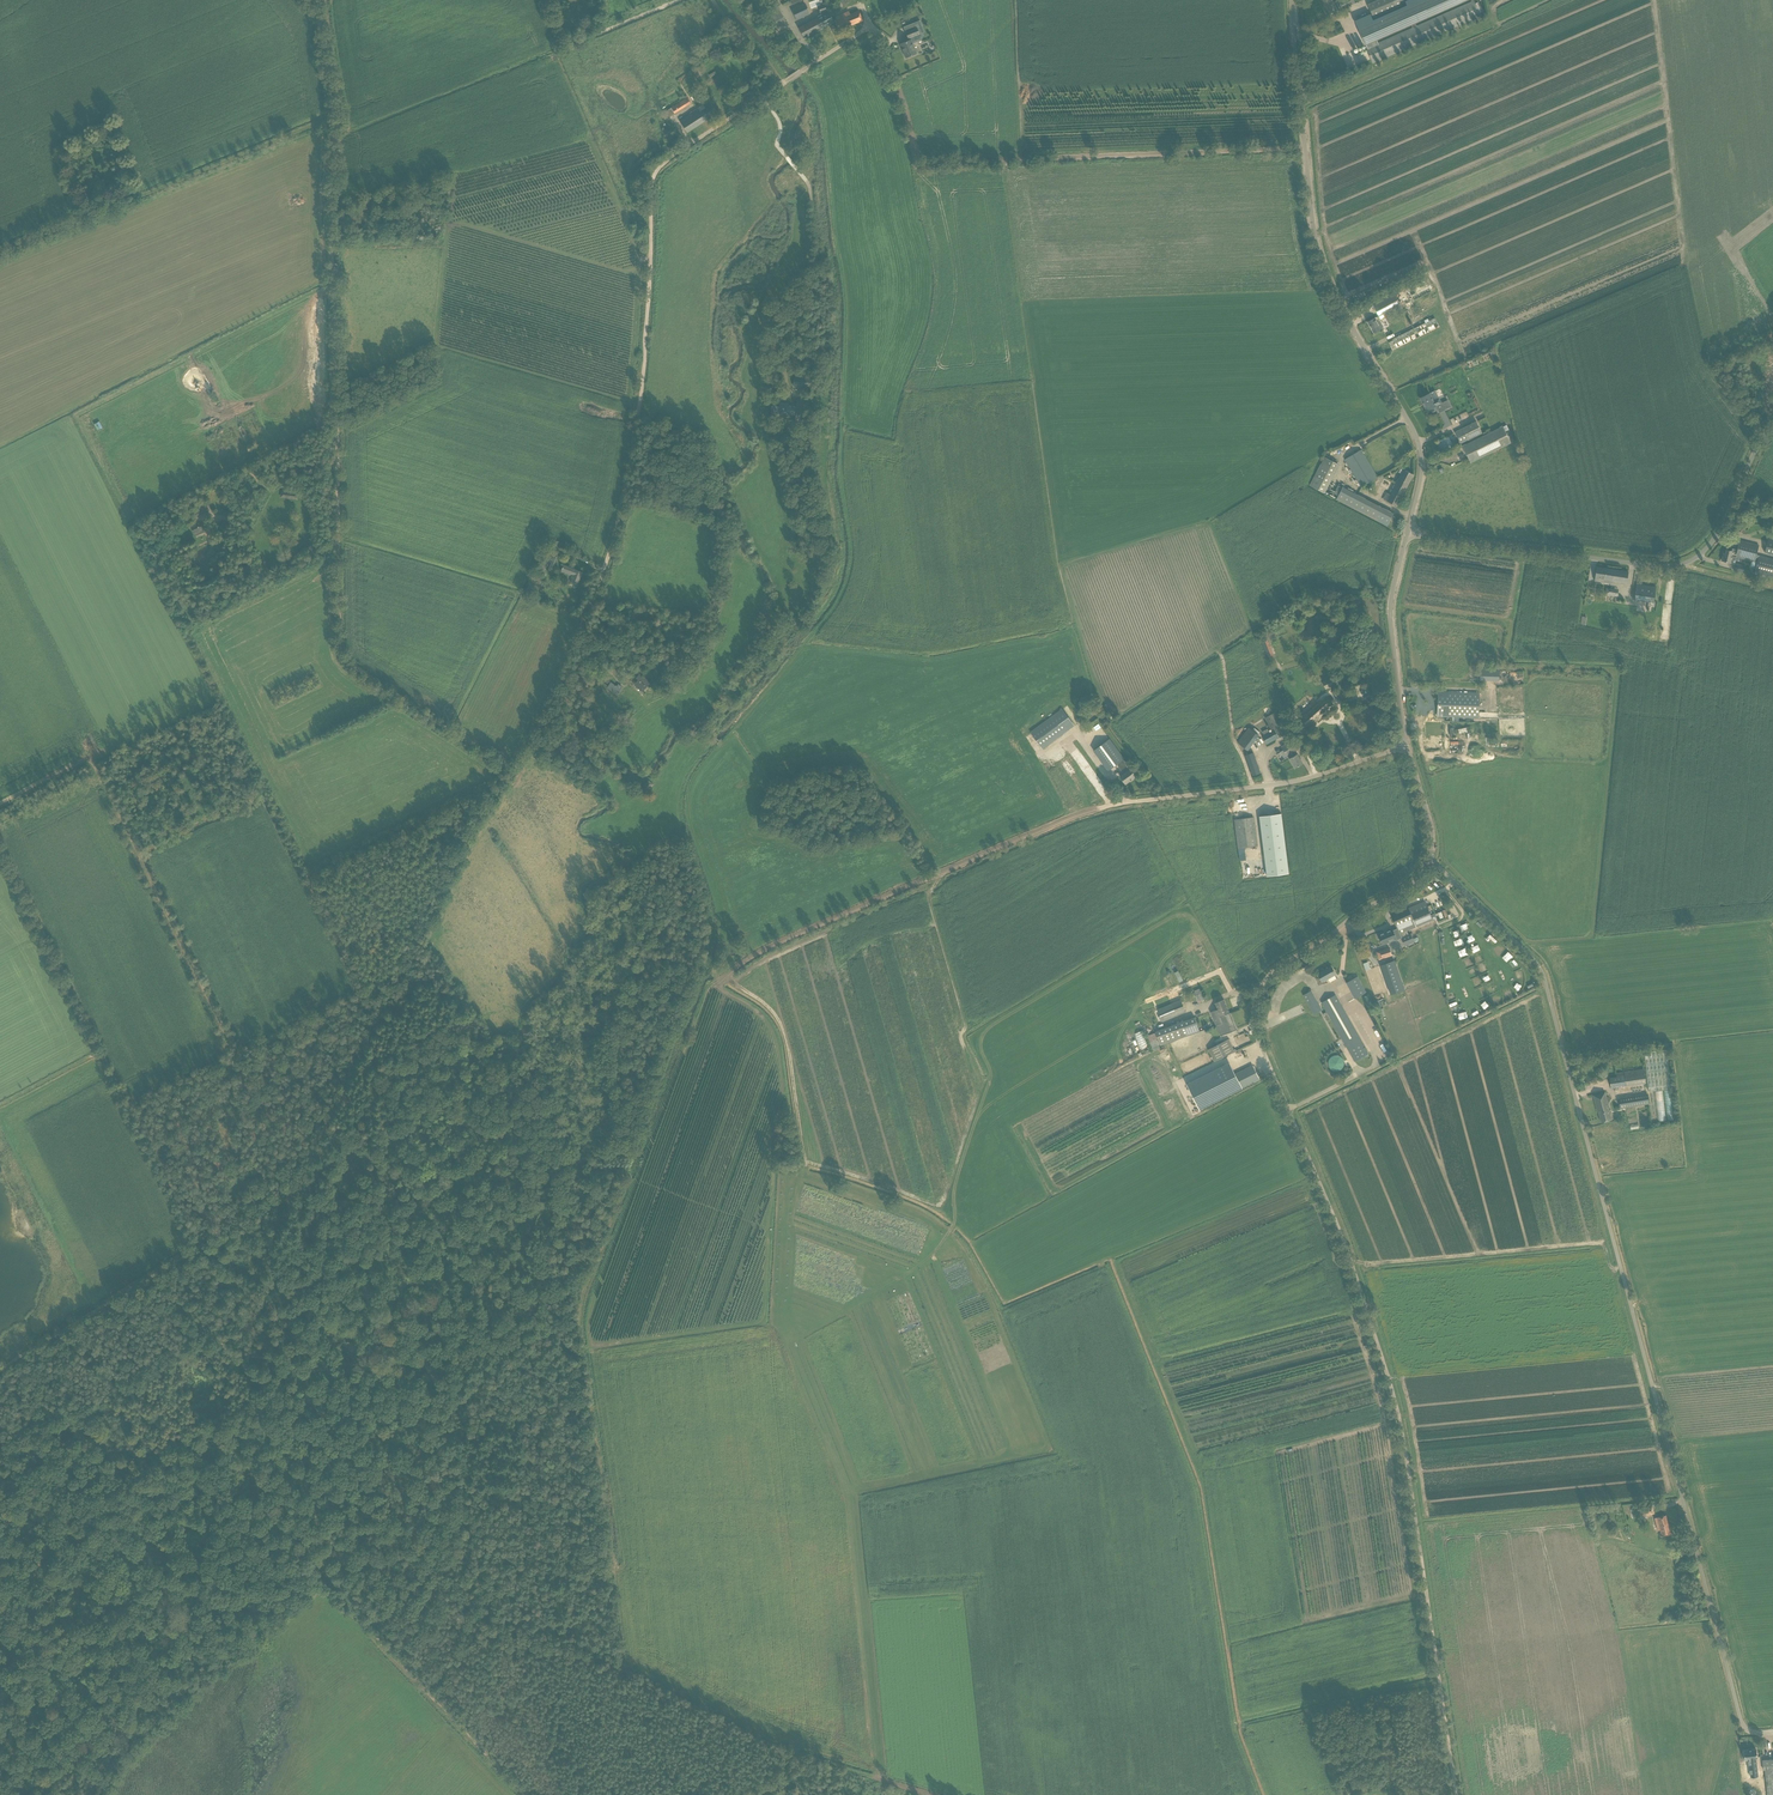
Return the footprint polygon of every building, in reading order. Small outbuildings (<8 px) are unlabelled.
[(1327,15),(1336,12),(1331,0),(1321,0),(1327,15)] [(1405,4),(1404,0),(1378,0),(1368,5),(1371,13),(1354,21),(1359,31),(1365,46),(1366,45),(1367,48),(1366,49),(1372,63),(1378,61),(1481,15),(1475,1),(1417,27),(1415,23),(1468,0),(1409,0),(1405,2),(1406,4),(1405,4)] [(810,14),(805,3),(796,6),(794,6),(795,7),(791,9),(796,20),(810,14)] [(798,29),(801,34),(804,39),(834,23),(828,12),(827,10),(826,10),(825,6),(818,8),(820,12),(821,16),(798,29)] [(833,18),(836,25),(838,31),(862,21),(859,11),(850,14),(849,12),(833,18)] [(783,17),(773,23),(776,27),(786,22),(783,17)] [(776,28),(779,34),(788,29),(785,23),(776,28)] [(917,27),(905,32),(908,39),(919,34),(920,33),(917,27),(917,28),(917,27)] [(911,40),(906,42),(900,44),(906,58),(916,54),(911,40)] [(687,98),(665,111),(669,117),(690,103),(687,98)] [(679,121),(683,128),(687,133),(716,114),(708,101),(703,105),(689,113),(690,114),(679,121)] [(1423,278),(1406,287),(1414,301),(1431,292),(1423,278)] [(1395,294),(1379,303),(1374,306),(1379,316),(1376,318),(1375,318),(1368,322),(1374,333),(1381,329),(1377,321),(1381,319),(1381,320),(1402,308),(1395,294)] [(1416,325),(1417,327),(1392,339),(1393,341),(1389,343),(1392,350),(1439,327),(1435,318),(1432,320),(1431,317),(1416,325)] [(810,379),(793,378),(793,385),(802,385),(802,387),(810,387),(810,379)] [(1430,393),(1425,396),(1420,398),(1426,411),(1436,406),(1441,403),(1439,398),(1433,401),(1430,393)] [(1451,407),(1447,400),(1441,403),(1445,410),(1451,407)] [(99,421),(93,424),(97,430),(102,427),(99,421)] [(1476,421),(1455,432),(1460,444),(1482,433),(1476,421)] [(240,425),(234,429),(240,439),(246,435),(240,425)] [(1511,443),(1503,427),(1462,447),(1470,463),(1511,443)] [(1445,438),(1437,442),(1442,452),(1450,448),(1449,448),(1453,446),(1451,442),(1447,444),(1445,438)] [(1344,460),(1361,487),(1378,477),(1361,449),(1344,460)] [(1339,465),(1324,457),(1309,485),(1325,493),(1339,465)] [(1383,499),(1392,504),(1397,506),(1414,475),(1403,469),(1391,495),(1387,493),(1383,499)] [(1384,479),(1380,485),(1389,490),(1392,483),(1384,479)] [(1336,500),(1374,519),(1387,526),(1393,514),(1380,507),(1343,487),(1336,500)] [(206,504),(192,511),(195,517),(209,511),(206,504)] [(201,524),(200,523),(191,527),(195,536),(204,532),(203,529),(206,527),(203,522),(201,524)] [(1769,536),(1764,552),(1772,555),(1772,537),(1769,536)] [(1721,561),(1727,562),(1729,563),(1730,558),(1735,559),(1735,557),(1751,561),(1750,567),(1756,568),(1754,573),(1762,575),(1772,578),(1772,559),(1764,557),(1756,555),(1759,546),(1745,542),(1739,541),(1737,550),(1732,549),(1732,551),(1726,550),(1724,556),(1723,556),(1721,561)] [(551,569),(556,556),(550,554),(546,566),(551,569)] [(1735,564),(1734,571),(1743,574),(1745,567),(1735,564)] [(573,573),(572,573),(574,569),(563,565),(561,571),(569,575),(570,574),(572,575),(573,573)] [(1596,567),(1594,581),(1612,584),(1612,581),(1626,584),(1628,572),(1596,567)] [(571,582),(572,583),(577,585),(582,572),(575,570),(574,569),(572,573),(573,573),(572,575),(574,575),(573,578),(571,582)] [(1637,584),(1636,590),(1634,600),(1653,603),(1656,587),(1637,584)] [(649,659),(644,664),(649,669),(654,664),(649,659)] [(1499,666),(1480,665),(1480,680),(1499,681),(1499,666)] [(650,682),(640,674),(636,678),(638,680),(634,685),(642,691),(650,682)] [(1337,685),(1334,677),(1322,681),(1325,689),(1337,685)] [(617,687),(610,683),(608,687),(618,694),(622,687),(618,685),(617,687)] [(1438,692),(1438,716),(1479,718),(1479,693),(1438,692)] [(1421,696),(1420,704),(1425,704),(1425,700),(1433,701),(1434,696),(1421,696)] [(1299,720),(1303,724),(1307,729),(1324,713),(1324,712),(1333,704),(1326,697),(1318,704),(1317,704),(1299,720)] [(1082,712),(1086,717),(1096,711),(1092,705),(1087,709),(1088,709),(1082,712)] [(1030,732),(1042,749),(1074,726),(1062,709),(1030,732)] [(1287,744),(1282,747),(1287,756),(1295,768),(1303,763),(1297,754),(1293,756),(1292,753),(1298,750),(1288,733),(1290,732),(1287,727),(1285,727),(1277,711),(1264,718),(1271,730),(1269,732),(1267,729),(1262,732),(1263,735),(1261,736),(1266,745),(1282,736),(1287,744)] [(1482,722),(1447,721),(1446,732),(1481,733),(1482,722)] [(1439,724),(1427,723),(1427,730),(1427,735),(1426,747),(1438,747),(1439,735),(1439,731),(1439,724)] [(1248,727),(1237,742),(1248,751),(1259,736),(1258,735),(1260,732),(1254,728),(1252,731),(1248,727)] [(1094,751),(1104,766),(1108,771),(1116,764),(1123,774),(1120,776),(1126,784),(1136,776),(1130,769),(1123,759),(1124,759),(1109,739),(1094,751)] [(1254,752),(1246,755),(1247,759),(1253,776),(1261,773),(1255,756),(1254,752)] [(780,811),(778,816),(786,819),(786,820),(790,822),(793,815),(780,811)] [(1259,817),(1267,876),(1289,873),(1281,814),(1259,817)] [(1234,820),(1235,826),(1238,848),(1257,846),(1253,817),(1234,820)] [(1407,906),(1390,913),(1397,929),(1400,934),(1401,938),(1405,946),(1414,942),(1411,936),(1413,935),(1412,933),(1410,934),(1408,935),(1407,931),(1416,927),(1411,914),(1408,908),(1407,906)] [(1427,907),(1411,914),(1416,927),(1433,920),(1427,907)] [(1383,932),(1377,934),(1382,945),(1394,940),(1397,939),(1395,936),(1400,934),(1397,929),(1393,930),(1393,929),(1387,931),(1383,933),(1383,932)] [(1492,943),(1496,948),(1501,943),(1497,939),(1492,943)] [(1389,947),(1380,950),(1375,952),(1378,960),(1391,956),(1389,947)] [(1394,960),(1381,965),(1382,969),(1391,994),(1405,990),(1396,965),(1394,960)] [(1318,974),(1320,979),(1322,982),(1328,979),(1330,982),(1336,978),(1334,975),(1335,975),(1331,967),(1318,974)] [(1471,975),(1477,972),(1474,967),(1468,969),(1471,975)] [(1357,976),(1346,983),(1355,999),(1366,992),(1357,976)] [(1514,981),(1512,986),(1520,990),(1523,985),(1514,981)] [(1200,988),(1193,991),(1198,1002),(1205,1000),(1200,988)] [(1303,995),(1306,1001),(1314,1014),(1322,1010),(1311,991),(1303,995)] [(1335,994),(1321,1002),(1354,1062),(1368,1054),(1335,994)] [(1211,1012),(1216,1025),(1223,1023),(1221,1017),(1229,1013),(1224,999),(1215,1003),(1217,1009),(1211,1012)] [(1157,1010),(1162,1022),(1186,1012),(1181,1000),(1157,1010)] [(1457,1002),(1449,1005),(1452,1011),(1460,1008),(1457,1002)] [(1223,1023),(1216,1025),(1220,1036),(1236,1029),(1229,1013),(1221,1017),(1223,1023)] [(1194,1017),(1155,1031),(1160,1045),(1200,1031),(1194,1017)] [(1142,1030),(1135,1033),(1141,1049),(1148,1046),(1142,1030)] [(1243,1045),(1252,1041),(1249,1035),(1245,1037),(1244,1033),(1238,1035),(1243,1045)] [(1229,1039),(1208,1049),(1214,1061),(1234,1051),(1229,1039)] [(1332,1072),(1344,1066),(1339,1054),(1327,1059),(1332,1072)] [(1219,1067),(1187,1084),(1200,1109),(1259,1080),(1252,1065),(1235,1074),(1237,1078),(1227,1083),(1219,1067)] [(1617,1077),(1610,1078),(1611,1088),(1626,1086),(1646,1083),(1644,1069),(1643,1069),(1634,1070),(1616,1073),(1617,1077)] [(1605,1092),(1593,1095),(1597,1111),(1598,1111),(1601,1123),(1611,1120),(1608,1108),(1607,1108),(1606,1105),(1608,1104),(1605,1092)] [(1620,1109),(1649,1104),(1647,1094),(1619,1098),(1620,1109)] [(1655,1510),(1654,1503),(1647,1504),(1647,1503),(1641,1505),(1642,1509),(1643,1509),(1644,1512),(1649,1511),(1655,1510)] [(1666,1515),(1654,1518),(1658,1530),(1660,1530),(1661,1536),(1672,1533),(1669,1523),(1668,1524),(1666,1515)] [(372,1617),(365,1620),(368,1628),(375,1625),(372,1617)] [(1743,1751),(1744,1756),(1744,1760),(1749,1760),(1750,1766),(1749,1766),(1750,1773),(1757,1772),(1756,1765),(1755,1765),(1754,1759),(1757,1759),(1756,1749),(1743,1751)] [(1762,1760),(1763,1770),(1765,1770),(1768,1794),(1772,1794),(1772,1759),(1762,1760)]
